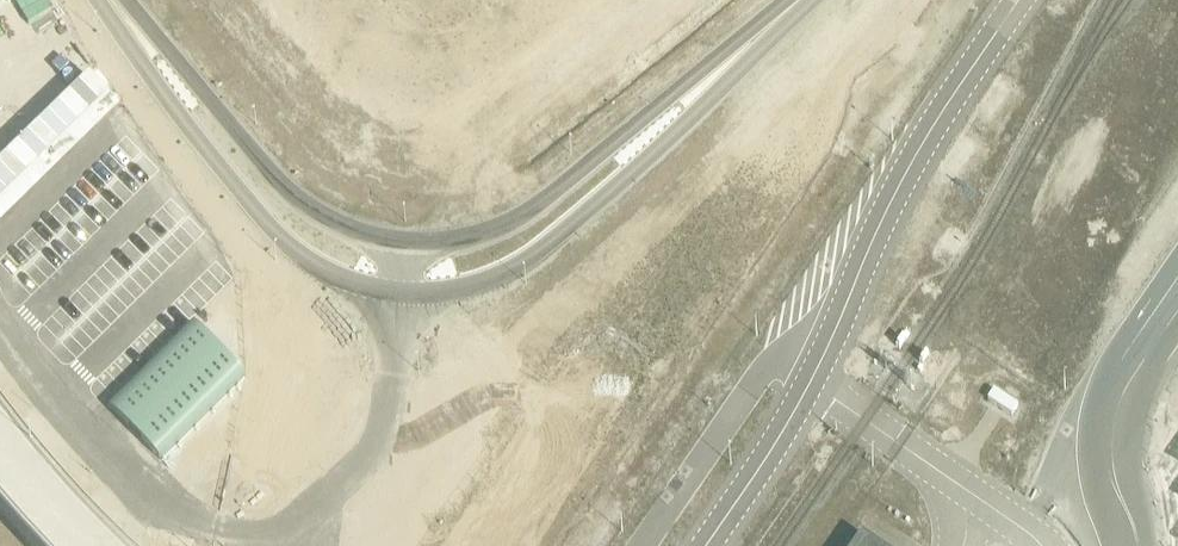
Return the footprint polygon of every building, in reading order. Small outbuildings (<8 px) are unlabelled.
[(163,239),(142,258),(152,269),(173,250),(163,239)] [(990,400),(1017,411),(1021,400),(994,389),(990,400)] [(863,535),(856,545),(879,545),(863,535)]
